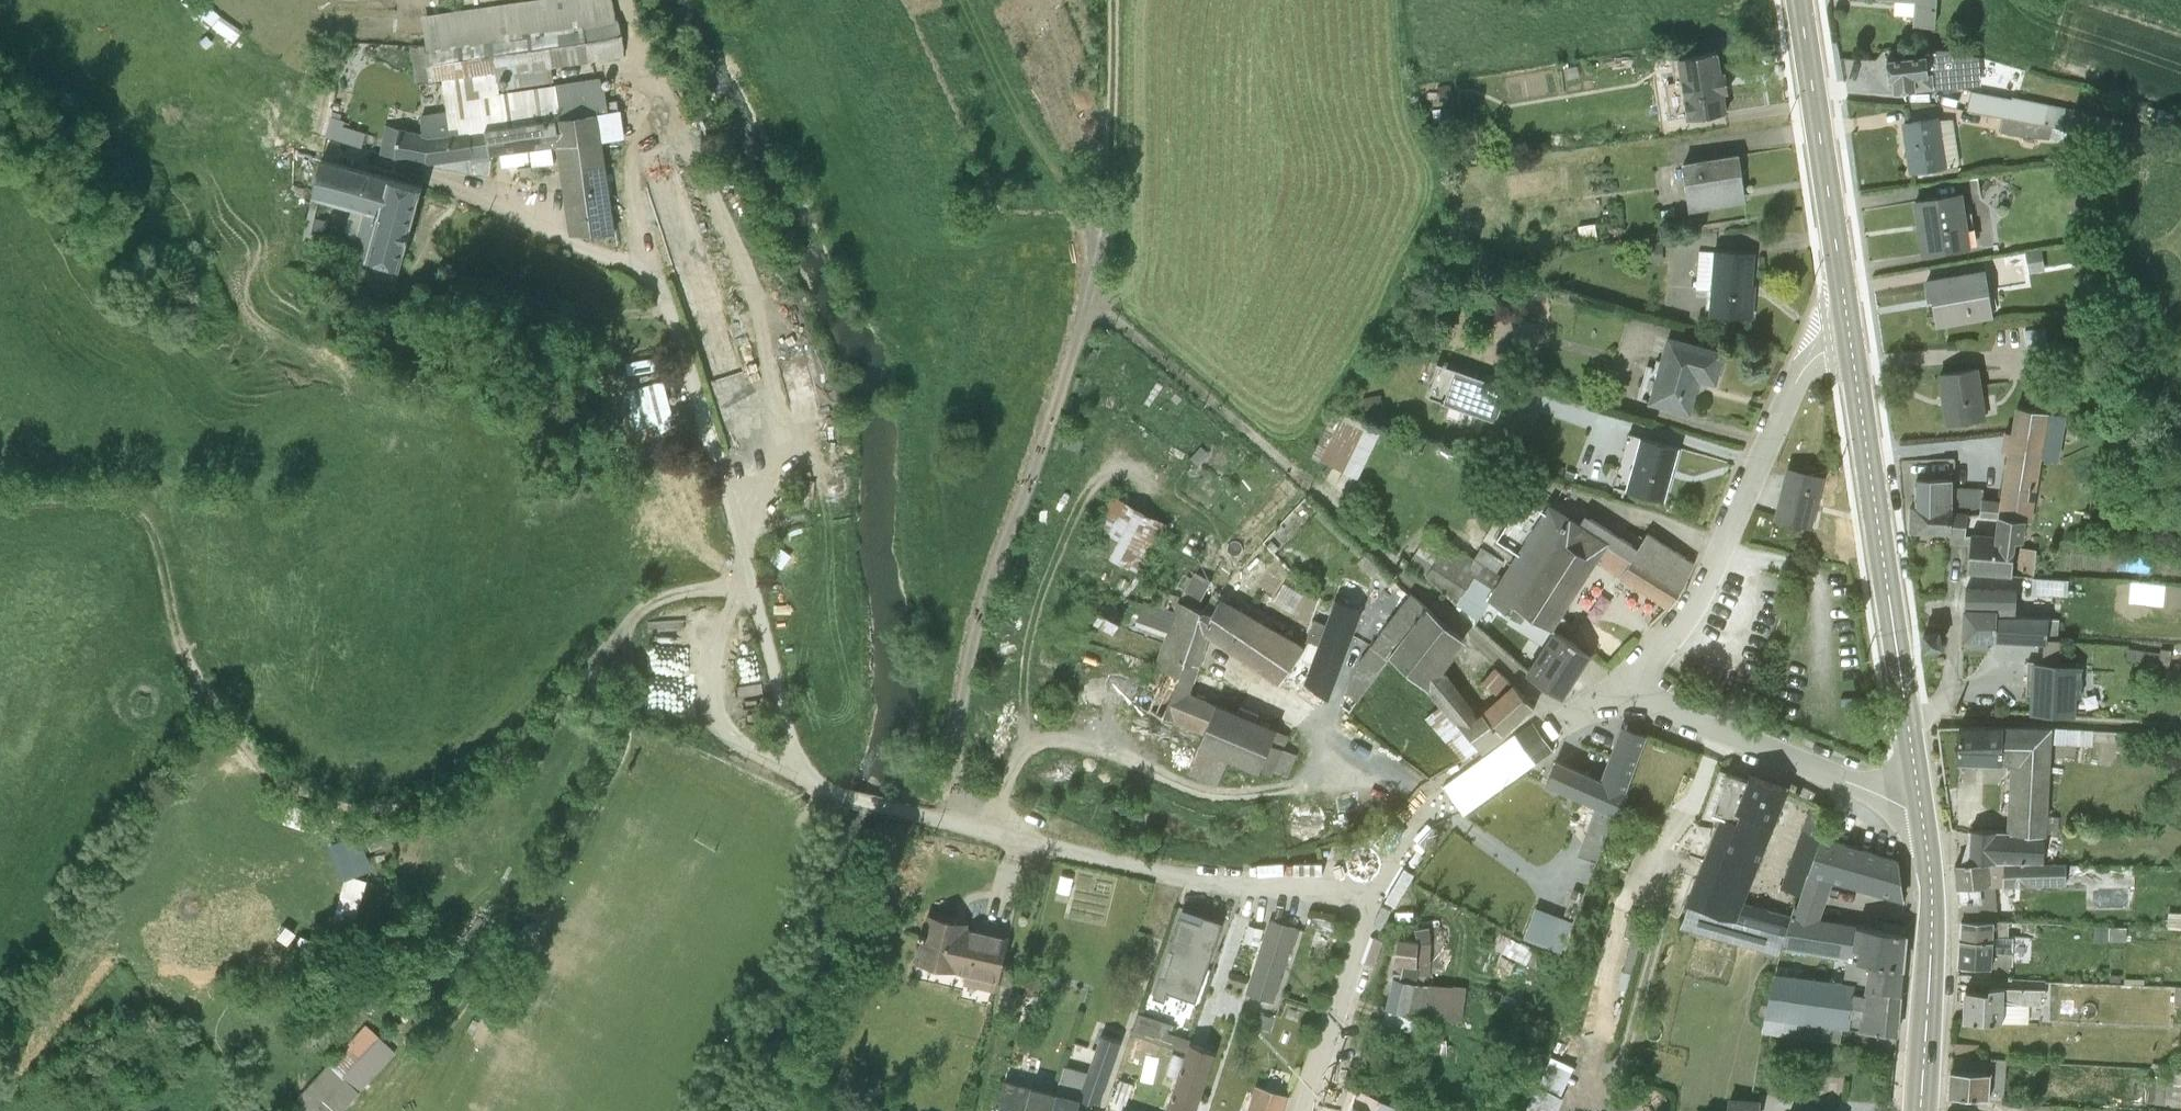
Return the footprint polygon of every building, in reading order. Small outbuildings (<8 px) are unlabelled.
[(184,7),(209,25),(217,15),(196,0),(188,0),(184,7)] [(471,160),(499,156),(518,153),(522,153),(556,148),(569,238),(614,236),(601,142),(620,140),(616,111),(605,113),(599,79),(499,95),(496,78),(624,58),(611,0),(549,0),(473,12),(431,18),(434,42),(423,44),(424,47),(409,49),(415,87),(440,82),(445,111),(419,116),(419,136),(428,138),(468,135),(471,160)] [(1876,0),(1914,3),(1912,26),(1934,28),(1936,0),(1876,0)] [(1886,60),(1888,81),(1892,81),(1894,93),(1934,89),(1932,74),(1959,71),(1959,76),(1972,75),(1974,58),(1957,53),(1943,55),(1942,51),(1926,52),(1926,55),(1886,60)] [(1719,52),(1677,59),(1686,118),(1728,112),(1725,93),(1729,93),(1725,71),(1722,71),(1719,52)] [(328,119),(328,102),(331,91),(310,85),(303,112),(328,119)] [(1974,89),(1970,110),(2128,143),(2133,121),(1974,89)] [(328,102),(328,119),(327,124),(315,121),(311,134),(324,138),(325,133),(327,133),(336,135),(340,136),(344,121),(340,120),(344,106),(331,103),(328,102)] [(385,130),(398,132),(401,116),(389,114),(385,130)] [(1937,118),(1902,123),(1910,175),(1959,167),(1953,121),(1937,120),(1937,118)] [(398,132),(385,130),(383,129),(377,157),(393,162),(398,132)] [(398,132),(393,162),(423,167),(471,160),(468,135),(428,138),(419,136),(398,132)] [(527,152),(522,153),(518,153),(499,156),(499,170),(527,166),(527,152)] [(1739,154),(1682,163),(1689,211),(1746,202),(1739,154)] [(369,264),(399,273),(420,190),(319,163),(311,200),(350,211),(376,219),(365,263),(369,264)] [(1962,194),(1912,202),(1921,257),(1971,249),(1962,194)] [(376,219),(350,211),(341,240),(353,241),(346,264),(365,263),(376,219)] [(1756,253),(1713,251),(1708,314),(1752,318),(1756,285),(1754,284),(1756,253)] [(394,291),(399,273),(369,264),(364,283),(394,291)] [(1985,272),(1923,282),(1926,302),(1931,302),(1936,329),(1994,320),(1985,272)] [(1548,291),(1518,293),(1520,321),(1549,319),(1548,291)] [(1725,353),(1667,336),(1647,402),(1691,415),(1701,381),(1715,385),(1725,353)] [(1515,391),(1439,365),(1428,396),(1494,419),(1501,398),(1511,401),(1515,391)] [(1977,369),(1937,374),(1944,427),(1983,422),(1977,369)] [(1381,393),(1363,395),(1366,419),(1384,417),(1381,393)] [(2049,414),(2015,408),(2000,504),(1982,501),(1982,488),(1951,488),(1951,515),(1975,515),(1995,517),(2025,519),(2033,520),(2049,414)] [(1342,413),(1319,460),(1358,478),(1383,426),(1342,413)] [(1679,448),(1641,437),(1626,491),(1665,501),(1679,448)] [(1823,477),(1790,469),(1776,519),(1810,530),(1823,477)] [(1951,480),(1917,480),(1917,506),(1908,506),(1908,534),(1951,534),(1951,515),(1951,488),(1951,480)] [(1115,532),(1106,552),(1146,570),(1170,517),(1114,492),(1099,524),(1115,532)] [(1495,539),(1518,551),(1533,528),(1543,511),(1521,497),(1495,539)] [(1492,592),(1527,614),(1552,630),(1596,562),(1608,542),(1579,523),(1548,503),(1543,511),(1533,528),(1518,551),(1510,564),(1502,576),(1492,592)] [(1608,542),(1596,562),(1620,577),(1623,580),(1645,594),(1669,610),(1686,581),(1693,564),(1647,533),(1637,549),(1585,515),(1579,523),(1608,542)] [(1971,535),(1971,572),(2012,576),(2015,539),(2023,539),(2025,519),(1995,517),(1993,537),(1971,535)] [(1425,575),(1448,542),(1429,530),(1408,564),(1425,575)] [(1448,542),(1425,575),(1478,622),(1490,603),(1520,623),(1527,614),(1492,592),(1502,576),(1474,558),(1448,542)] [(2021,568),(2038,568),(2039,544),(2022,543),(2021,568)] [(1474,558),(1502,576),(1510,564),(1481,546),(1474,558)] [(1183,573),(1176,586),(1184,590),(1201,600),(1211,581),(1194,572),(1191,578),(1183,573)] [(2035,590),(2071,590),(2071,574),(2035,573),(2035,590)] [(2135,600),(2168,603),(2170,582),(2138,578),(2135,600)] [(1645,594),(1623,580),(1613,595),(1635,609),(1645,594)] [(1167,632),(1178,603),(1179,596),(1148,585),(1136,621),(1167,632)] [(1964,590),(1964,609),(2013,609),(2013,590),(1964,590)] [(1358,661),(1376,672),(1378,673),(1390,656),(1388,655),(1395,647),(1426,607),(1410,594),(1396,613),(1370,645),(1358,661)] [(1203,632),(1208,636),(1278,684),(1279,684),(1305,646),(1248,613),(1220,597),(1210,614),(1203,632)] [(1326,624),(1318,644),(1345,654),(1361,609),(1337,600),(1335,599),(1326,624)] [(1106,602),(1093,623),(1113,635),(1126,613),(1106,602)] [(1178,603),(1167,632),(1156,663),(1195,678),(1199,665),(1208,636),(1203,632),(1210,614),(1178,603)] [(1388,655),(1390,656),(1428,690),(1439,704),(1453,722),(1456,723),(1461,728),(1478,714),(1445,669),(1466,643),(1426,607),(1395,647),(1388,655)] [(1997,610),(1964,609),(1963,640),(1996,640),(1997,617),(1997,610)] [(2048,618),(1997,617),(1996,640),(2048,641),(2048,618)] [(1305,646),(1279,684),(1283,686),(1304,685),(1305,684),(1304,683),(1318,644),(1326,624),(1314,620),(1305,646)] [(1553,630),(1525,673),(1563,699),(1591,655),(1553,630)] [(1304,683),(1305,684),(1329,700),(1345,654),(1318,644),(1304,683)] [(1376,672),(1358,661),(1348,685),(1361,694),(1376,672)] [(2076,715),(2079,665),(2025,662),(2024,712),(2076,715)] [(1204,733),(1215,703),(1190,693),(1195,678),(1156,663),(1154,669),(1137,705),(1174,721),(1204,733)] [(1499,697),(1512,685),(1494,668),(1482,681),(1499,697)] [(1215,703),(1219,705),(1225,691),(1195,678),(1190,693),(1215,703)] [(1481,713),(1502,735),(1533,708),(1512,685),(1499,697),(1481,713)] [(1174,721),(1137,705),(1127,734),(1192,759),(1191,761),(1222,773),(1255,786),(1259,773),(1276,731),(1276,729),(1219,705),(1215,703),(1204,733),(1174,721)] [(1453,722),(1439,704),(1425,718),(1461,761),(1479,749),(1461,728),(1456,723),(1453,722)] [(1478,714),(1461,728),(1479,749),(1482,752),(1502,735),(1481,713),(1478,714)] [(2053,726),(1959,724),(1957,760),(2010,764),(2006,832),(2027,835),(2045,836),(2051,740),(2091,745),(2096,730),(2053,728),(2053,726)] [(1606,783),(1625,792),(1646,738),(1623,728),(1612,754),(1616,756),(1606,783)] [(1276,731),(1259,773),(1271,777),(1274,770),(1287,776),(1296,755),(1283,750),(1288,736),(1276,731)] [(1538,801),(1605,832),(1625,792),(1606,783),(1556,760),(1546,783),(1538,801)] [(1222,773),(1191,761),(1187,774),(1207,781),(1217,785),(1222,773)] [(1735,822),(1739,812),(1733,810),(1746,780),(1726,773),(1711,814),(1719,816),(1735,822)] [(1739,812),(1775,824),(1789,790),(1748,775),(1733,810),(1739,812)] [(1538,801),(1546,783),(1536,778),(1535,781),(1523,778),(1522,782),(1517,780),(1496,798),(1479,810),(1523,833),(1518,841),(1561,863),(1549,885),(1529,922),(1555,936),(1575,897),(1601,845),(1599,844),(1605,832),(1538,801)] [(1807,813),(1812,801),(1801,796),(1794,794),(1789,790),(1783,804),(1795,808),(1807,813)] [(284,800),(279,819),(324,832),(330,813),(284,800)] [(1831,810),(1812,801),(1807,813),(1801,827),(1779,887),(1800,894),(1807,873),(1821,835),(1831,810)] [(1736,920),(1743,902),(1775,824),(1739,812),(1735,822),(1719,816),(1692,881),(1683,903),(1688,905),(1736,920)] [(1971,830),(1961,866),(2042,862),(2041,838),(2006,832),(2005,830),(1971,830)] [(1821,835),(1807,873),(1833,881),(1903,901),(1898,861),(1821,835)] [(334,842),(333,883),(367,883),(368,843),(334,842)] [(1961,866),(1955,866),(1960,923),(1993,923),(1999,922),(1994,886),(2065,885),(2064,864),(2044,862),(2042,862),(1987,865),(1961,866)] [(1807,873),(1800,894),(1796,906),(1794,906),(1792,913),(1820,918),(1833,881),(1807,873)] [(333,885),(316,937),(340,945),(356,893),(333,885)] [(1736,920),(1688,905),(1681,925),(1724,940),(1772,954),(1774,952),(1779,953),(1782,948),(1791,916),(1743,902),(1736,920)] [(1791,916),(1782,948),(1855,962),(1856,962),(1858,950),(1851,949),(1855,926),(1855,924),(1820,918),(1792,913),(1791,916)] [(1169,949),(1175,951),(1161,990),(1175,994),(1174,995),(1194,1002),(1222,923),(1203,916),(1200,923),(1181,917),(1169,949)] [(1009,935),(939,917),(926,966),(996,985),(1009,935)] [(1296,928),(1270,920),(1266,931),(1250,982),(1245,997),(1271,1006),(1296,928)] [(1960,923),(1958,923),(1957,966),(1992,967),(1993,923),(1960,923)] [(1250,982),(1266,931),(1247,925),(1230,976),(1250,982)] [(1858,950),(1856,962),(1867,963),(1902,971),(1905,936),(1855,926),(1851,949),(1858,950)] [(1415,929),(1416,943),(1402,939),(1392,976),(1423,984),(1427,972),(1440,971),(1438,928),(1415,929)] [(1499,934),(1491,949),(1535,973),(1543,958),(1499,934)] [(1851,993),(1863,994),(1863,989),(1865,976),(1853,975),(1855,962),(1847,960),(1843,981),(1850,982),(1851,993)] [(1856,962),(1855,962),(1853,975),(1865,976),(1867,963),(1856,962)] [(1865,976),(1863,989),(1899,997),(1902,971),(1867,963),(1865,976)] [(1851,993),(1850,982),(1787,973),(1786,975),(1775,973),(1762,1031),(1840,1042),(1842,1029),(1848,1030),(1849,1027),(1855,1028),(1853,1043),(1892,1049),(1894,1036),(1857,1030),(1863,994),(1851,993)] [(1392,976),(1386,1008),(1417,1016),(1420,1017),(1461,1024),(1463,989),(1446,987),(1428,986),(1423,984),(1392,976)] [(1857,1030),(1894,1036),(1897,1036),(1899,997),(1863,989),(1863,994),(1857,1030)] [(1989,994),(1965,992),(1963,1021),(2026,1025),(2028,991),(1989,989),(1989,994)] [(1417,1016),(1386,1008),(1382,1023),(1412,1032),(1417,1016)] [(1186,1033),(1168,1027),(1171,1019),(1141,1009),(1133,1034),(1180,1049),(1186,1033)] [(1502,1012),(1499,1020),(1514,1025),(1516,1016),(1502,1012)] [(473,1022),(467,1034),(473,1037),(479,1025),(473,1022)] [(329,1068),(344,1081),(359,1095),(395,1056),(365,1028),(329,1068)] [(1121,1043),(1100,1035),(1081,1085),(1062,1080),(1057,1092),(1052,1110),(1104,1110),(1105,1106),(1099,1105),(1121,1043)] [(1215,1056),(1189,1047),(1175,1087),(1200,1096),(1215,1056)] [(1523,1110),(1557,1110),(1564,1096),(1561,1094),(1574,1066),(1552,1056),(1539,1084),(1537,1083),(1523,1110)] [(2006,1060),(1953,1059),(1948,1097),(2005,1099),(2006,1060)] [(329,1068),(294,1105),(300,1110),(316,1110),(344,1081),(329,1068)] [(2148,1101),(2180,1101),(2180,1079),(2148,1078),(2148,1101)] [(1004,1079),(997,1110),(1052,1110),(1057,1092),(1004,1079)] [(1255,1090),(1248,1110),(1285,1110),(1289,1101),(1285,1099),(1255,1090)] [(1350,1110),(1403,1110),(1404,1107),(1387,1101),(1355,1092),(1350,1110)] [(1170,1097),(1165,1110),(1195,1110),(1196,1108),(1170,1097)] [(1729,1098),(1728,1110),(1758,1110),(1759,1101),(1729,1098)]
